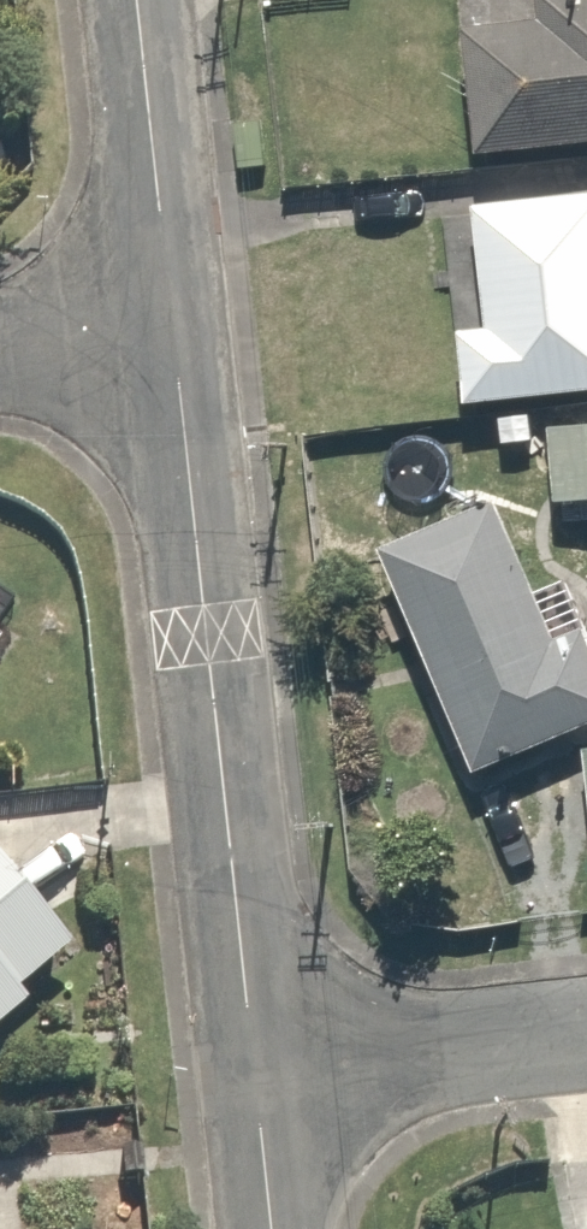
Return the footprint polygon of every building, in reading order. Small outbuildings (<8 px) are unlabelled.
[(566,16),(586,16),(586,0),(565,0),(566,16)] [(413,194),(586,183),(586,19),(547,22),(549,52),(404,61),(413,194)] [(585,226),(454,228),(457,394),(430,394),(430,429),(586,427),(586,351),(585,226)] [(519,461),(522,538),(586,535),(586,458),(519,461)] [(513,660),(459,537),(339,590),(395,716),(381,722),(423,816),(577,748),(534,650),(513,660)] [(562,783),(567,881),(586,880),(586,782),(562,783)] [(0,918),(0,1039),(12,1028),(1,1016),(49,973),(0,918)]
